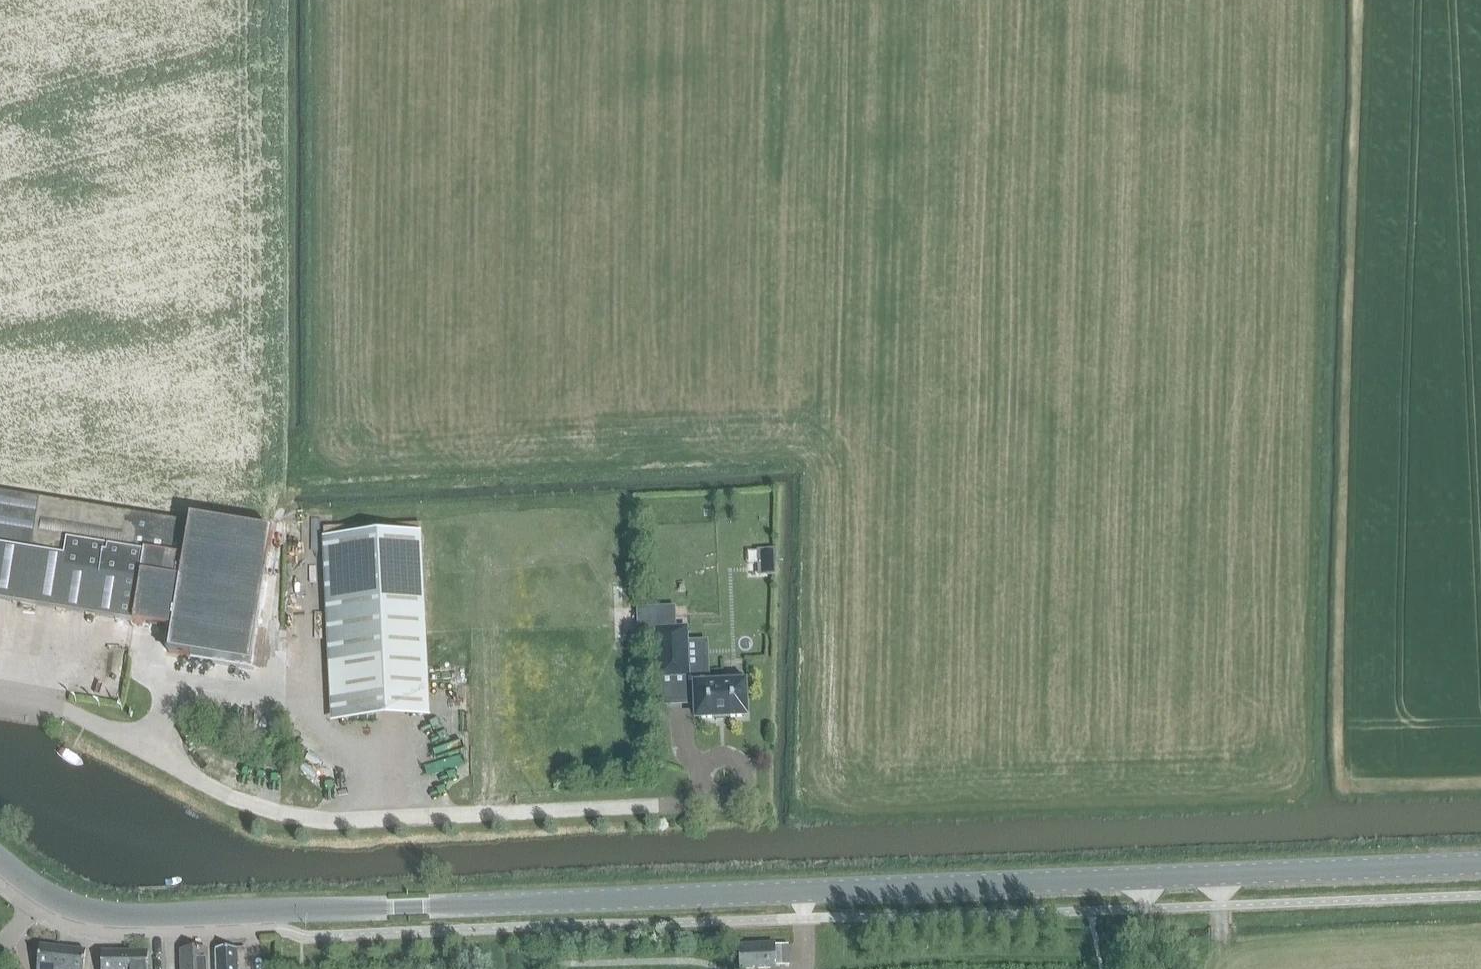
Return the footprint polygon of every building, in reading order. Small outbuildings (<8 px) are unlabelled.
[(62,611),(80,506),(0,493),(0,601),(62,611)] [(206,527),(80,506),(62,611),(213,636),(229,538),(204,534),(206,527)] [(421,533),(321,538),(330,722),(429,717),(421,533)] [(684,629),(656,631),(658,677),(663,676),(663,678),(665,678),(664,676),(676,676),(676,677),(678,677),(678,676),(686,675),(684,629)] [(744,717),(743,695),(742,677),(724,678),(725,686),(695,687),(696,719),(714,718),(714,719),(727,719),(727,717),(744,717)] [(740,947),(741,968),(755,968),(775,968),(775,967),(789,967),(788,946),(774,947),(774,945),(740,947)] [(63,949),(40,946),(37,968),(61,968),(63,949)] [(63,949),(61,968),(84,968),(86,952),(63,949)] [(217,968),(247,968),(246,950),(237,950),(237,949),(216,950),(217,968)] [(206,951),(181,952),(181,968),(207,968),(206,951)] [(124,953),(101,953),(101,968),(124,968),(124,953)] [(124,953),(124,968),(147,968),(147,953),(124,953)]
